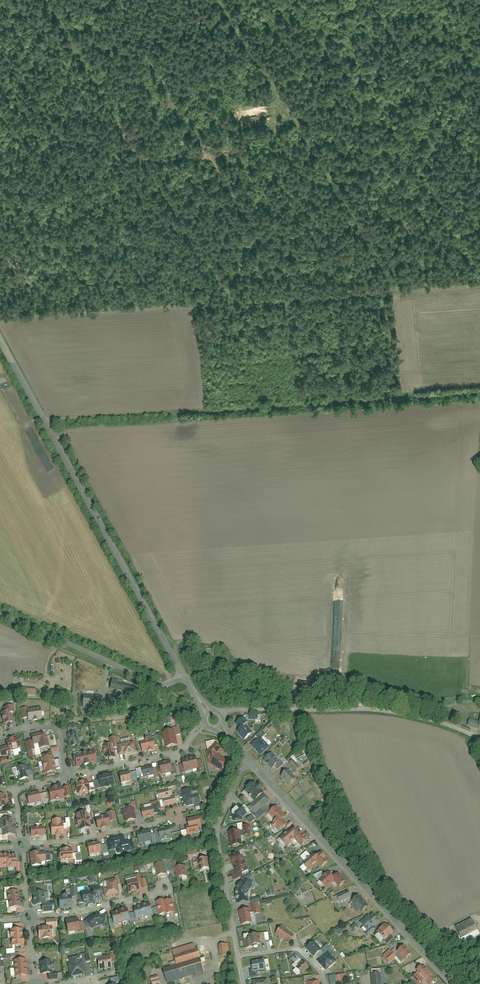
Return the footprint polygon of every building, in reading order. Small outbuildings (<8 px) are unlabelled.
[(111,680),(109,687),(130,693),(132,686),(111,680)] [(298,691),(314,693),(315,684),(299,682),(298,691)] [(14,695),(35,696),(35,689),(15,688),(14,695)] [(81,707),(102,707),(102,695),(82,695),(81,707)] [(3,707),(4,712),(11,710),(12,712),(16,711),(13,704),(3,707)] [(27,718),(28,721),(41,718),(39,707),(26,710),(27,718)] [(2,712),(5,723),(14,721),(12,712),(11,710),(4,712),(2,712)] [(249,721),(245,716),(236,723),(241,728),(238,730),(245,739),(254,732),(247,723),(249,721)] [(175,728),(176,734),(183,733),(181,725),(174,726),(175,728)] [(175,728),(163,731),(167,746),(179,743),(176,734),(175,728)] [(267,734),(263,729),(256,735),(259,738),(261,736),(262,737),(267,734)] [(40,748),(50,745),(48,735),(41,731),(32,734),(33,739),(34,744),(39,742),(40,748)] [(68,734),(71,746),(81,744),(78,731),(68,734)] [(11,750),(22,747),(19,736),(8,740),(9,744),(11,750)] [(262,737),(261,736),(259,738),(252,744),(261,754),(270,746),(262,737)] [(141,741),(143,751),(156,748),(155,744),(154,738),(141,741)] [(34,744),(33,739),(26,741),(29,750),(35,749),(34,744)] [(135,740),(122,743),(124,753),(125,754),(138,751),(135,740)] [(210,762),(224,771),(231,761),(219,753),(223,747),(215,741),(208,752),(210,762)] [(113,743),(103,745),(107,760),(117,757),(114,747),(113,743)] [(9,744),(0,747),(0,748),(2,756),(12,753),(11,750),(9,744)] [(73,754),(76,766),(98,761),(95,749),(73,754)] [(281,760),(273,752),(264,759),(272,768),(275,765),(281,760)] [(184,763),(186,771),(200,767),(198,759),(197,754),(182,758),(184,763)] [(44,773),(55,771),(54,767),(59,766),(57,760),(53,760),(52,755),(41,758),(44,773)] [(160,762),(163,773),(174,770),(172,764),(171,759),(160,762)] [(275,765),(278,769),(284,764),(281,760),(275,765)] [(301,767),(294,760),(290,763),(297,771),(301,767)] [(29,776),(35,774),(32,764),(27,766),(26,764),(17,767),(20,779),(30,777),(29,776)] [(152,764),(142,767),(144,772),(145,776),(155,774),(153,768),(152,764)] [(119,772),(122,782),(133,780),(131,772),(130,769),(119,772)] [(297,777),(289,769),(282,776),(290,784),(297,777)] [(137,770),(131,772),(133,780),(133,781),(140,780),(138,774),(137,770)] [(100,779),(101,786),(115,783),(113,772),(99,776),(100,779)] [(76,783),(78,793),(91,790),(89,783),(88,779),(76,783)] [(255,782),(246,790),(256,800),(265,792),(262,789),(264,787),(260,782),(258,784),(255,782)] [(48,788),(51,800),(65,797),(62,785),(48,788)] [(189,806),(202,802),(200,793),(193,795),(192,788),(182,790),(186,803),(189,806)] [(160,797),(171,795),(169,789),(159,791),(160,797)] [(27,793),(30,804),(42,801),(40,794),(39,790),(27,793)] [(9,805),(6,792),(0,794),(0,808),(9,805)] [(47,792),(40,794),(42,801),(42,803),(49,801),(47,792)] [(256,800),(250,806),(256,813),(262,808),(267,803),(271,799),(265,792),(256,800)] [(164,798),(166,806),(178,804),(176,795),(164,798)] [(155,812),(161,811),(160,807),(158,800),(153,801),(154,806),(155,812)] [(233,811),(234,821),(244,819),(243,817),(248,812),(240,803),(233,811)] [(267,803),(262,808),(266,812),(267,814),(269,812),(273,809),(267,803)] [(288,821),(285,817),(287,815),(278,805),(273,809),(269,812),(276,820),(272,824),(276,827),(279,830),(288,821)] [(155,812),(154,806),(143,808),(145,819),(156,817),(155,812)] [(126,821),(137,819),(136,811),(135,807),(123,809),(126,821)] [(255,814),(259,818),(266,812),(262,808),(256,813),(255,814)] [(109,814),(110,821),(118,819),(116,810),(108,811),(109,814)] [(80,830),(91,827),(88,812),(88,811),(76,813),(80,830)] [(98,828),(111,825),(110,821),(109,814),(96,817),(98,828)] [(253,814),(248,819),(252,823),(257,819),(253,814)] [(200,815),(188,818),(190,824),(191,828),(200,826),(203,826),(200,815)] [(3,826),(14,826),(14,818),(7,818),(1,819),(1,826),(3,826)] [(51,823),(52,835),(64,834),(64,822),(62,822),(62,818),(52,819),(53,823),(51,823)] [(288,828),(294,822),(292,820),(286,825),(288,828)] [(201,832),(200,826),(191,828),(190,824),(187,825),(188,829),(189,835),(201,832)] [(252,824),(243,825),(245,835),(251,834),(250,830),(253,830),(252,824)] [(32,836),(45,835),(45,825),(31,826),(32,836)] [(3,826),(4,835),(7,835),(16,834),(16,826),(14,826),(3,826)] [(159,829),(162,838),(174,835),(171,826),(159,829)] [(302,846),(309,840),(296,826),(289,832),(288,831),(280,838),(288,846),(296,838),(302,846)] [(138,832),(140,842),(154,839),(152,834),(151,829),(138,832)] [(240,829),(229,831),(232,846),(242,844),(240,829)] [(124,835),(108,839),(111,850),(117,848),(118,853),(135,849),(132,839),(126,841),(124,835)] [(87,843),(90,854),(102,851),(100,846),(99,840),(87,843)] [(107,844),(100,846),(102,851),(102,854),(109,852),(107,844)] [(73,848),(60,849),(61,861),(74,860),(73,853),(73,848)] [(305,860),(311,854),(307,850),(301,856),(305,860)] [(31,852),(32,866),(42,865),(42,861),(46,861),(46,852),(46,851),(31,852)] [(322,867),(329,860),(327,857),(328,857),(322,851),(317,855),(314,852),(311,854),(305,860),(303,862),(310,870),(318,862),(322,867)] [(82,852),(73,853),(74,860),(74,862),(83,861),(82,852)] [(241,852),(231,856),(237,869),(248,864),(244,854),(242,855),(241,852)] [(8,866),(7,854),(0,854),(0,866),(8,866)] [(8,867),(17,866),(17,861),(16,854),(7,854),(8,866),(8,867)] [(209,857),(198,859),(200,870),(211,867),(209,857)] [(175,869),(173,858),(164,860),(165,862),(166,871),(175,869)] [(165,862),(155,864),(158,875),(167,873),(166,871),(165,862)] [(232,872),(235,879),(242,876),(245,875),(243,872),(250,869),(248,864),(237,869),(237,870),(232,872)] [(186,865),(175,867),(177,878),(188,876),(186,865)] [(340,886),(347,880),(340,872),(335,876),(329,870),(319,879),(327,888),(335,881),(340,886)] [(245,875),(242,876),(244,880),(245,880),(254,876),(252,872),(245,875)] [(106,896),(120,893),(118,884),(117,878),(107,880),(108,886),(104,887),(106,896)] [(129,892),(141,890),(140,883),(139,879),(127,881),(129,892)] [(237,889),(239,903),(250,901),(248,893),(253,885),(245,880),(237,889)] [(87,903),(96,902),(96,898),(103,896),(100,884),(93,885),(94,890),(82,892),(84,902),(87,902),(87,903)] [(341,902),(352,896),(349,889),(337,895),(341,902)] [(9,900),(21,899),(20,890),(14,891),(7,891),(8,900),(9,900)] [(33,892),(34,905),(43,904),(46,904),(45,891),(33,892)] [(369,905),(359,894),(352,901),(361,912),(369,905)] [(61,908),(73,907),(72,896),(72,895),(59,896),(61,908)] [(16,907),(22,906),(22,899),(21,899),(9,900),(10,907),(16,907)] [(165,899),(157,901),(158,907),(160,915),(168,913),(166,900),(165,899)] [(176,912),(173,899),(166,900),(168,913),(176,912)] [(143,905),(145,917),(153,915),(152,908),(151,902),(143,904),(143,905)] [(260,902),(253,903),(255,914),(262,913),(260,902)] [(136,912),(138,919),(146,918),(145,917),(143,905),(135,906),(136,912)] [(120,910),(123,921),(130,919),(129,913),(128,907),(120,909),(120,910)] [(250,908),(240,910),(243,924),(253,922),(250,908)] [(113,918),(115,924),(123,922),(123,921),(120,910),(112,912),(113,918)] [(91,916),(86,919),(87,920),(91,927),(93,929),(97,926),(100,925),(105,925),(107,915),(99,913),(91,916)] [(372,913),(359,923),(366,932),(379,921),(372,913)] [(77,917),(66,919),(69,932),(80,929),(78,922),(77,917)] [(47,919),(47,927),(52,926),(58,925),(57,918),(47,919)] [(463,939),(479,930),(473,918),(456,926),(463,939)] [(378,931),(386,939),(392,934),(395,931),(387,923),(378,931)] [(359,928),(355,924),(350,928),(354,932),(359,928)] [(39,928),(40,939),(53,937),(52,926),(47,927),(39,928)] [(294,935),(281,926),(275,934),(288,944),(294,935)] [(364,934),(367,937),(376,930),(373,926),(364,934)] [(11,929),(12,945),(25,944),(24,928),(11,929)] [(265,932),(256,934),(258,944),(267,942),(265,932)] [(258,944),(256,934),(250,935),(250,938),(245,939),(247,948),(257,947),(256,944),(258,944)] [(395,937),(392,934),(386,939),(385,940),(388,944),(395,937)] [(321,950),(314,942),(306,949),(313,957),(321,950)] [(195,943),(173,950),(177,964),(201,957),(198,947),(196,948),(195,943)] [(229,943),(220,944),(221,956),(231,955),(229,943)] [(331,948),(327,944),(322,950),(326,953),(331,948)] [(413,953),(406,945),(399,951),(406,960),(413,953)] [(391,962),(397,956),(390,949),(384,955),(391,962)] [(110,955),(111,962),(118,961),(116,951),(110,952),(110,955)] [(84,960),(84,962),(92,961),(90,952),(82,954),(84,960)] [(336,962),(328,952),(317,961),(325,971),(336,962)] [(71,977),(87,973),(84,962),(84,960),(81,960),(80,955),(70,957),(71,962),(68,963),(71,977)] [(98,957),(100,970),(112,967),(111,962),(110,955),(98,957)] [(177,964),(164,968),(168,982),(206,971),(201,957),(177,964)] [(22,976),(29,975),(27,958),(21,959),(15,959),(14,959),(16,976),(17,976),(22,976)] [(49,973),(53,973),(52,960),(41,961),(42,974),(49,973)] [(264,960),(252,962),(254,973),(266,971),(264,960)] [(310,967),(303,960),(297,966),(304,973),(310,967)] [(423,966),(416,973),(427,983),(430,983),(436,979),(423,966)] [(330,983),(332,983),(347,981),(346,973),(328,976),(330,983)] [(371,974),(372,983),(381,983),(380,973),(371,974)] [(412,978),(417,983),(418,983),(423,979),(417,973),(412,978)] [(154,983),(157,983),(161,983),(159,975),(151,977),(154,983)]
